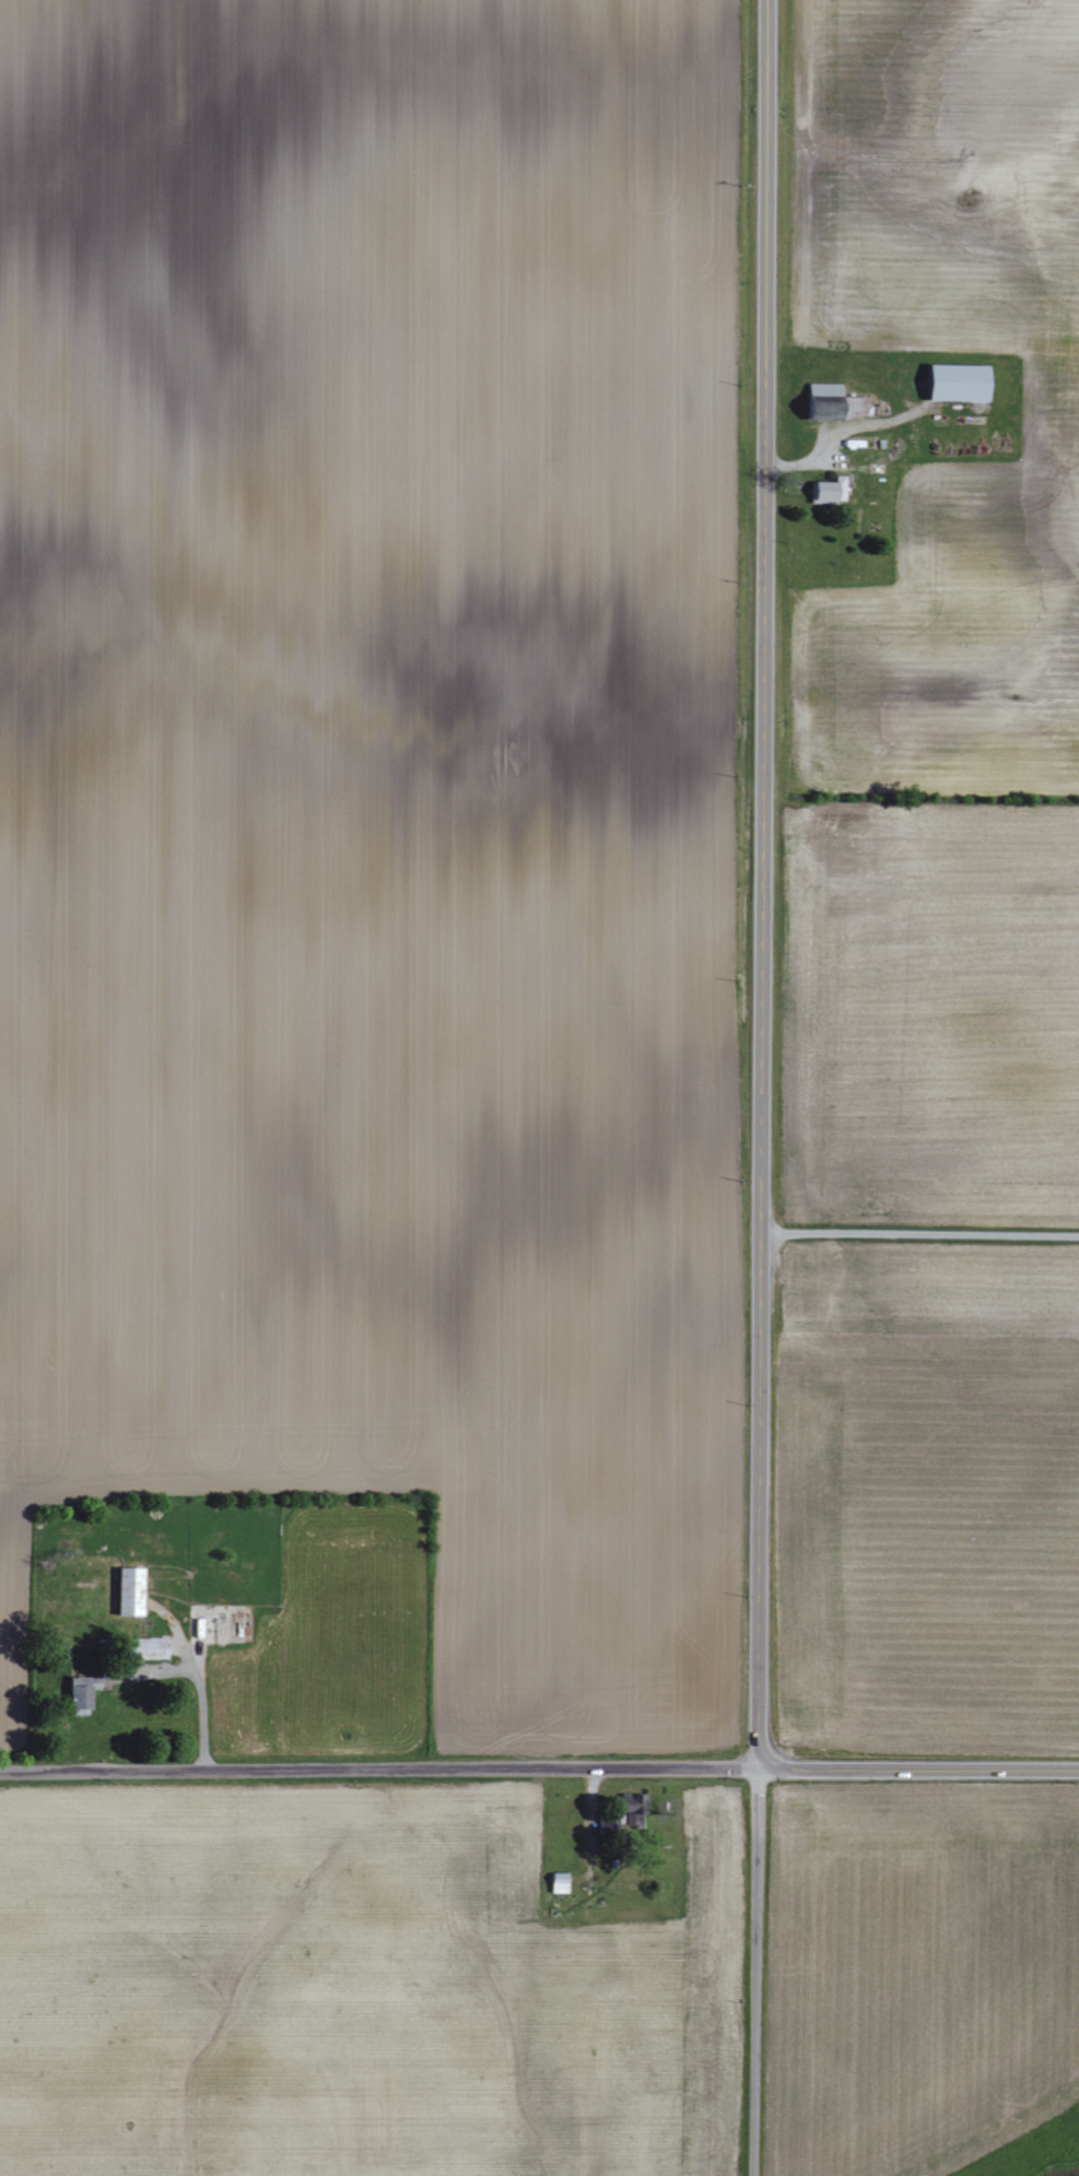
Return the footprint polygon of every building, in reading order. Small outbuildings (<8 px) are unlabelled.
[(927,401),(986,403),(987,367),(928,365),(927,401)] [(841,398),(841,385),(807,384),(807,419),(841,420),(841,410),(868,411),(868,398),(841,398)] [(834,483),(809,484),(810,503),(844,502),(843,477),(834,477),(834,483)] [(141,1616),(142,1569),(117,1569),(116,1616),(141,1616)] [(167,1659),(166,1638),(126,1638),(126,1660),(167,1659)] [(69,1710),(90,1709),(90,1690),(99,1690),(99,1677),(68,1678),(69,1710)] [(641,1828),(641,1815),(645,1814),(645,1794),(619,1795),(620,1812),(626,1812),(626,1828),(641,1828)] [(567,1893),(568,1874),(551,1873),(551,1893),(567,1893)]
